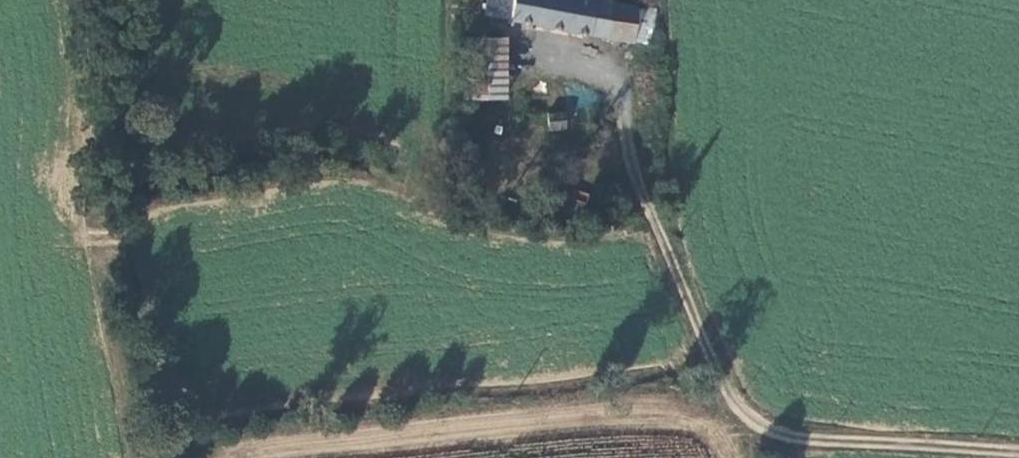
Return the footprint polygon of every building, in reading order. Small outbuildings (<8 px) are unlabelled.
[(631,21),(635,0),(523,0),(631,21)] [(448,12),(447,72),(488,72),(488,14),(448,12)] [(617,61),(634,61),(633,49),(632,35),(615,35),(617,61)] [(480,80),(480,108),(507,106),(507,80),(480,80)] [(572,87),(547,88),(548,104),(574,103),(572,87)] [(531,88),(531,105),(548,104),(547,88),(531,88)] [(507,117),(507,106),(480,108),(480,119),(507,117)] [(549,130),(566,129),(565,113),(548,114),(549,130)]
